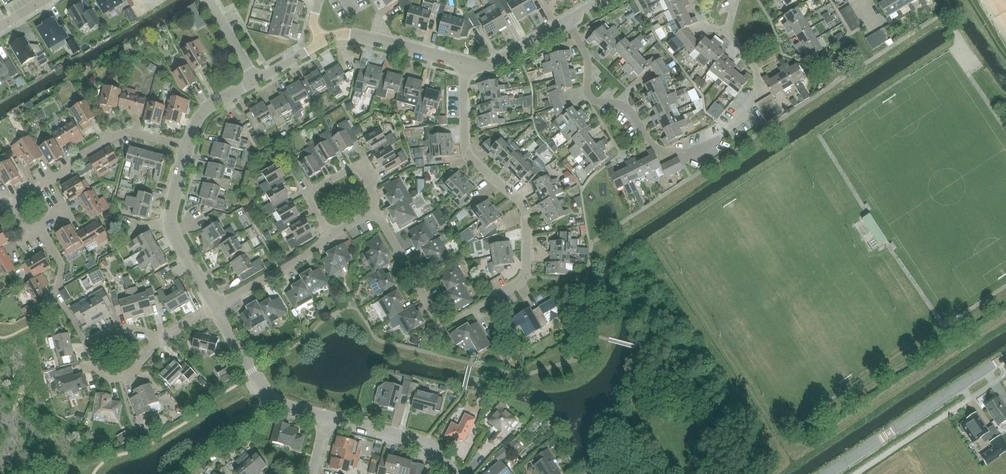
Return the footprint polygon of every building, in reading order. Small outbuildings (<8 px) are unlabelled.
[(97,1),(96,2),(100,9),(101,8),(105,14),(122,3),(120,0),(97,0),(97,1)] [(277,2),(303,9),(304,4),(298,2),(298,0),(278,0),(277,2)] [(491,5),(484,9),(497,32),(507,26),(499,13),(504,10),(498,0),(488,0),(491,5)] [(518,0),(515,0),(508,4),(506,0),(498,0),(504,10),(507,14),(512,11),(518,21),(527,16),(518,0)] [(527,16),(536,11),(530,0),(531,0),(518,0),(527,16)] [(644,11),(649,8),(644,0),(637,0),(644,11)] [(669,10),(688,1),(687,0),(664,0),(669,10)] [(889,0),(888,0),(879,5),(887,18),(885,19),(892,29),(895,27),(894,24),(890,17),(897,13),(889,0)] [(904,0),(889,0),(897,13),(902,22),(906,20),(901,10),(907,6),(904,0)] [(907,6),(914,17),(917,16),(916,11),(911,4),(918,0),(904,0),(907,6)] [(924,10),(925,10),(927,14),(931,12),(924,0),(918,0),(924,10)] [(416,29),(417,28),(421,10),(410,7),(411,4),(410,1),(403,4),(400,6),(403,11),(406,9),(409,10),(405,26),(416,29)] [(421,10),(417,28),(427,31),(430,16),(436,18),(440,4),(428,1),(426,11),(421,10)] [(690,6),(688,1),(669,10),(674,21),(688,15),(685,8),(690,6)] [(303,9),(277,2),(275,13),(293,18),(295,12),(301,14),(303,9)] [(825,2),(819,5),(822,10),(828,6),(825,2)] [(635,3),(634,3),(630,5),(635,16),(640,13),(635,3)] [(81,4),(68,11),(79,30),(92,23),(95,27),(100,23),(94,13),(89,16),(81,4)] [(194,4),(187,8),(199,29),(206,25),(194,4)] [(446,6),(440,4),(436,18),(442,20),(438,35),(448,37),(449,37),(453,19),(443,16),(446,6)] [(854,12),(850,6),(839,12),(844,19),(854,12)] [(131,8),(125,12),(128,18),(134,14),(131,8)] [(497,32),(484,9),(475,15),(474,13),(469,16),(475,28),(476,28),(475,27),(480,24),(489,38),(498,33),(497,32)] [(783,26),(786,30),(804,19),(798,9),(784,16),(788,23),(783,26)] [(858,19),(854,12),(844,19),(848,25),(858,19)] [(293,18),(275,13),(272,24),(297,30),(299,26),(292,24),(293,18)] [(821,16),(824,21),(831,17),(828,13),(821,16)] [(640,15),(636,19),(641,26),(646,22),(645,21),(640,15)] [(677,37),(668,44),(675,53),(684,46),(681,41),(691,34),(687,29),(694,25),(693,25),(698,23),(696,18),(691,21),(688,15),(674,21),(670,24),(676,35),(677,37)] [(464,21),(453,19),(449,37),(459,40),(460,38),(467,37),(468,32),(467,30),(469,29),(470,30),(474,27),(475,28),(469,16),(465,19),(464,21)] [(45,26),(39,30),(50,48),(67,38),(62,29),(60,30),(54,20),(52,21),(51,19),(44,23),(45,26)] [(810,30),(804,19),(786,30),(789,35),(793,32),(797,38),(810,30)] [(862,26),(858,19),(848,25),(852,32),(862,26)] [(297,30),(272,24),(269,35),(288,39),(290,33),(296,35),(297,30)] [(595,41),(600,47),(618,31),(614,27),(607,33),(603,27),(599,31),(596,28),(592,31),(594,34),(587,41),(591,45),(595,41)] [(816,40),(810,30),(797,38),(800,44),(795,46),(798,51),(816,40)] [(881,30),(881,31),(874,35),(881,47),(888,42),(881,30)] [(618,31),(600,47),(605,52),(600,56),(604,60),(610,54),(609,53),(618,45),(622,42),(618,37),(621,35),(618,31)] [(840,33),(834,37),(837,41),(843,38),(840,33)] [(694,38),(691,34),(681,41),(684,46),(685,46),(694,38)] [(881,47),(874,35),(866,40),(873,51),(881,47)] [(25,38),(11,46),(22,66),(35,58),(40,66),(47,62),(38,46),(32,50),(25,38)] [(687,48),(691,53),(689,56),(701,65),(719,42),(715,39),(711,43),(705,38),(700,45),(696,40),(687,48)] [(74,39),(69,43),(75,53),(81,50),(74,39)] [(618,45),(609,53),(610,54),(614,58),(618,54),(622,59),(640,43),(637,39),(630,45),(626,39),(622,42),(618,45)] [(0,42),(0,45),(5,54),(10,51),(4,40),(0,42)] [(199,40),(181,50),(193,71),(207,63),(201,53),(205,51),(199,40)] [(823,50),(816,40),(798,51),(801,55),(806,52),(809,58),(823,50)] [(723,45),(719,42),(701,65),(704,68),(709,62),(715,66),(720,60),(725,54),(719,49),(723,45)] [(643,47),(640,43),(622,59),(628,65),(623,68),(626,72),(642,58),(637,52),(643,47)] [(570,51),(550,55),(550,56),(545,57),(547,64),(543,65),(544,70),(567,65),(566,58),(571,56),(570,51)] [(119,53),(112,57),(117,66),(124,62),(119,53)] [(730,58),(725,54),(720,60),(715,66),(710,72),(709,71),(706,75),(716,82),(714,84),(715,85),(733,63),(729,60),(730,58)] [(9,73),(11,78),(18,74),(10,60),(4,63),(0,57),(0,78),(9,73)] [(647,63),(642,58),(626,72),(630,76),(634,72),(639,78),(651,67),(654,72),(665,65),(661,59),(656,61),(653,58),(647,63)] [(360,70),(353,97),(361,99),(364,93),(365,94),(368,88),(377,89),(377,88),(381,73),(381,74),(382,74),(383,68),(379,67),(378,70),(375,69),(376,67),(369,65),(369,64),(368,67),(361,65),(361,62),(356,61),(355,65),(357,69),(360,70)] [(178,72),(172,75),(182,91),(197,82),(188,66),(187,67),(185,62),(176,68),(178,72)] [(151,63),(148,68),(154,73),(157,68),(151,63)] [(736,66),(733,63),(715,85),(719,88),(723,82),(729,87),(739,75),(733,70),(736,66)] [(788,64),(784,67),(794,85),(804,100),(810,97),(805,89),(804,90),(799,82),(805,79),(797,65),(791,69),(788,64)] [(327,75),(322,78),(321,78),(326,87),(333,99),(342,94),(338,87),(348,81),(339,65),(325,73),(327,75)] [(554,73),(555,80),(575,76),(574,70),(569,72),(567,65),(544,70),(545,75),(554,73)] [(665,91),(664,90),(662,85),(669,81),(667,76),(670,73),(666,67),(656,74),(659,80),(645,86),(648,93),(643,96),(645,100),(665,91)] [(794,85),(783,67),(779,69),(782,74),(776,78),(784,91),(793,85),(794,85)] [(305,81),(301,84),(308,97),(312,104),(320,100),(316,93),(326,87),(321,78),(322,78),(318,71),(304,78),(305,81)] [(377,90),(375,96),(385,99),(387,91),(397,94),(398,94),(402,78),(402,76),(388,72),(387,75),(382,74),(381,74),(381,73),(377,88),(377,89),(377,90)] [(739,75),(729,87),(739,95),(752,78),(748,75),(744,79),(739,75)] [(576,81),(575,76),(555,80),(557,87),(548,89),(549,94),(550,94),(552,101),(563,97),(561,91),(572,89),(571,82),(576,81)] [(698,77),(694,82),(698,85),(702,80),(698,77)] [(772,95),(767,99),(773,109),(778,106),(773,97),(784,91),(776,78),(770,81),(767,77),(763,79),(772,95)] [(397,94),(395,101),(406,104),(415,107),(417,99),(418,99),(420,89),(421,90),(423,81),(408,78),(407,80),(402,78),(398,94),(397,94)] [(482,95),(500,92),(511,89),(511,85),(499,87),(498,80),(478,84),(478,88),(480,88),(482,95)] [(702,80),(698,85),(702,89),(706,83),(702,80)] [(282,94),(282,96),(283,95),(292,111),(294,114),(303,109),(299,103),(308,97),(301,84),(299,81),(286,89),(287,91),(282,94)] [(101,104),(99,109),(110,112),(111,106),(117,108),(121,90),(105,86),(100,104),(101,104)] [(124,88),(119,108),(142,114),(146,98),(135,96),(136,91),(124,88)] [(678,98),(677,97),(675,93),(671,95),(668,88),(664,90),(665,91),(645,100),(647,105),(652,103),(655,108),(655,109),(678,98)] [(414,112),(412,121),(421,123),(424,115),(426,107),(437,110),(442,92),(427,89),(427,91),(421,90),(420,89),(418,99),(417,99),(415,107),(414,112)] [(482,98),(484,106),(504,102),(509,101),(508,96),(501,97),(500,92),(482,95),(480,95),(480,99),(482,98)] [(292,111),(283,95),(282,96),(270,103),(271,105),(266,108),(272,118),(278,129),(287,123),(283,117),(292,111)] [(524,97),(526,108),(532,107),(532,95),(524,97)] [(672,114),(672,113),(669,107),(677,103),(677,102),(681,100),(680,96),(679,96),(677,97),(678,98),(655,109),(655,108),(653,109),(656,117),(651,119),(653,124),(672,114)] [(170,97),(164,120),(178,124),(181,112),(186,114),(189,101),(170,97)] [(565,103),(563,97),(552,101),(554,107),(565,103)] [(149,102),(145,121),(161,125),(165,106),(160,105),(161,100),(151,98),(150,103),(149,102)] [(678,110),(672,113),(672,114),(653,124),(656,128),(661,126),(664,132),(686,122),(685,120),(689,118),(704,111),(702,100),(702,99),(697,101),(700,108),(681,117),(678,110)] [(773,109),(767,99),(761,102),(767,113),(773,109)] [(86,102),(72,110),(81,126),(82,126),(84,130),(93,125),(90,121),(96,118),(86,102)] [(262,123),(272,118),(266,108),(263,102),(250,110),(251,112),(246,115),(258,135),(267,130),(262,123)] [(351,102),(345,105),(349,111),(352,109),(353,106),(351,102)] [(504,102),(484,106),(478,107),(479,111),(481,110),(482,117),(497,114),(506,112),(504,102)] [(715,102),(711,107),(721,115),(725,111),(715,102)] [(767,113),(761,102),(756,105),(762,116),(767,113)] [(568,128),(585,115),(581,111),(577,114),(572,108),(568,112),(566,106),(555,109),(558,119),(553,123),(561,133),(568,128)] [(778,106),(773,109),(767,113),(762,116),(767,124),(783,114),(778,106)] [(711,107),(707,112),(717,120),(721,115),(711,107)] [(497,114),(482,117),(476,118),(477,121),(479,121),(480,129),(506,124),(504,118),(497,119),(497,114)] [(588,128),(587,128),(583,122),(588,119),(585,115),(568,128),(561,133),(569,143),(572,140),(588,128)] [(691,123),(689,118),(685,120),(686,122),(664,132),(667,139),(662,141),(664,146),(683,137),(680,130),(688,126),(687,125),(691,123)] [(61,147),(68,143),(72,141),(74,145),(84,139),(74,121),(53,133),(61,147)] [(333,138),(333,139),(341,152),(340,152),(341,154),(354,147),(353,145),(355,143),(358,141),(351,129),(347,122),(346,121),(337,126),(342,134),(333,138)] [(225,139),(224,145),(233,147),(232,148),(246,152),(249,141),(242,139),(245,129),(227,124),(223,138),(225,139)] [(573,155),(591,141),(587,135),(592,131),(589,127),(587,128),(588,128),(572,140),(576,145),(569,151),(573,155)] [(374,150),(376,155),(390,147),(397,143),(392,134),(384,138),(379,129),(364,138),(371,151),(374,150)] [(439,130),(425,132),(426,142),(431,142),(432,148),(453,145),(452,135),(439,136),(439,130)] [(333,139),(333,138),(329,131),(319,136),(324,143),(315,148),(324,164),(336,157),(335,155),(340,152),(341,152),(333,139)] [(42,157),(34,143),(30,136),(12,147),(19,157),(23,154),(29,165),(42,157)] [(64,156),(57,143),(55,140),(54,140),(52,136),(43,142),(46,146),(40,149),(49,165),(64,156)] [(509,147),(512,145),(512,144),(514,143),(510,139),(505,144),(501,139),(495,145),(486,154),(489,157),(490,156),(495,161),(509,147)] [(480,148),(486,154),(495,145),(489,140),(480,148)] [(548,145),(554,153),(559,150),(556,145),(552,141),(548,145)] [(596,146),(591,141),(573,155),(576,159),(583,154),(588,160),(604,147),(601,143),(596,146)] [(213,157),(212,163),(227,167),(227,168),(234,170),(237,160),(230,158),(232,148),(233,147),(224,145),(214,142),(210,156),(213,157)] [(261,142),(256,145),(259,151),(265,147),(261,142)] [(495,161),(494,162),(496,165),(497,164),(502,169),(504,168),(519,153),(521,151),(518,147),(516,145),(515,147),(512,144),(512,145),(509,147),(495,161)] [(314,145),(310,148),(305,151),(309,158),(299,163),(308,179),(321,171),(320,169),(325,166),(324,164),(315,148),(314,145)] [(454,157),(453,145),(432,148),(432,154),(428,154),(429,165),(443,163),(442,158),(454,157)] [(110,147),(90,159),(100,178),(111,171),(109,167),(118,161),(110,147)] [(390,147),(376,155),(374,156),(382,169),(384,167),(387,173),(408,161),(402,152),(395,156),(390,147)] [(607,151),(604,147),(588,160),(592,165),(585,171),(588,175),(607,160),(602,154),(607,151)] [(131,148),(127,162),(134,164),(131,174),(136,175),(142,151),(131,148)] [(650,158),(643,161),(654,182),(659,180),(655,172),(662,168),(666,178),(673,174),(667,163),(661,167),(652,150),(647,153),(650,158)] [(154,154),(142,151),(136,175),(141,176),(143,167),(150,169),(154,154)] [(512,174),(529,158),(531,156),(528,153),(523,157),(519,153),(504,168),(506,170),(508,169),(512,174)] [(166,157),(154,154),(150,169),(156,170),(154,180),(159,181),(166,157)] [(197,168),(207,170),(210,157),(200,155),(197,168)] [(529,158),(512,174),(511,175),(514,178),(515,177),(520,182),(527,175),(532,180),(544,169),(536,160),(534,162),(529,158)] [(678,158),(673,161),(678,172),(684,169),(678,158)] [(635,159),(630,161),(639,180),(645,177),(649,184),(654,182),(643,161),(637,164),(635,159)] [(6,185),(11,182),(13,186),(22,181),(18,173),(18,172),(11,160),(2,165),(0,162),(0,175),(6,185)] [(639,180),(630,161),(625,164),(628,169),(622,172),(633,193),(637,191),(633,183),(639,180)] [(678,172),(673,161),(667,163),(673,174),(678,172)] [(208,178),(207,183),(206,184),(221,188),(229,190),(232,180),(224,178),(227,168),(227,167),(212,163),(209,162),(205,177),(208,178)] [(265,195),(267,194),(266,194),(282,185),(282,186),(286,183),(283,178),(285,177),(278,164),(262,173),(267,182),(260,186),(265,195)] [(628,195),(633,193),(622,172),(615,175),(613,170),(608,172),(617,191),(624,187),(628,195)] [(447,176),(437,186),(445,193),(447,191),(451,195),(467,179),(459,172),(455,175),(452,172),(447,176)] [(426,184),(425,174),(418,175),(420,185),(426,184)] [(560,183),(559,182),(563,180),(561,177),(552,181),(549,175),(530,185),(532,188),(533,187),(537,194),(554,185),(554,186),(560,183)] [(78,178),(62,187),(71,202),(87,192),(91,190),(86,181),(82,183),(78,178)] [(405,200),(406,200),(410,198),(399,179),(383,188),(388,196),(385,197),(391,208),(392,208),(405,200)] [(475,187),(467,179),(451,195),(456,200),(453,202),(460,209),(471,199),(467,195),(475,187)] [(219,198),(221,188),(206,184),(207,183),(204,182),(200,197),(202,198),(200,204),(223,211),(226,200),(219,198)] [(266,194),(267,194),(271,203),(264,207),(269,216),(277,212),(290,204),(287,199),(289,198),(282,186),(282,185),(266,194)] [(557,191),(554,186),(554,185),(537,194),(535,194),(537,198),(538,197),(542,203),(542,204),(555,197),(565,193),(563,188),(557,191)] [(94,191),(80,199),(93,220),(110,209),(104,199),(100,201),(94,191)] [(128,197),(127,201),(151,208),(155,196),(140,192),(138,199),(128,197)] [(566,205),(565,203),(569,201),(568,198),(558,203),(555,197),(542,204),(542,203),(537,206),(539,209),(540,209),(544,215),(544,216),(560,207),(561,207),(566,205)] [(401,227),(416,218),(409,205),(413,203),(410,198),(406,200),(405,200),(392,208),(391,208),(387,211),(394,222),(397,220),(401,227)] [(476,202),(465,210),(471,219),(475,216),(478,221),(495,208),(489,200),(479,207),(476,202)] [(151,208),(127,201),(125,206),(136,209),(134,216),(148,220),(151,208)] [(292,202),(290,204),(277,212),(282,220),(274,224),(280,234),(289,228),(300,221),(297,216),(299,215),(292,202)] [(544,216),(544,215),(542,216),(544,219),(545,219),(549,225),(571,214),(569,210),(563,213),(561,207),(560,207),(544,216)] [(502,218),(495,208),(478,221),(482,226),(479,229),(485,237),(496,229),(492,224),(502,218)] [(439,211),(433,214),(436,220),(442,216),(439,211)] [(305,219),(300,221),(289,228),(294,237),(287,241),(293,250),(313,238),(310,232),(312,231),(305,219)] [(99,221),(79,233),(87,247),(97,241),(100,245),(110,239),(110,238),(106,232),(99,221)] [(219,221),(213,225),(203,231),(211,244),(213,242),(216,248),(219,246),(236,237),(237,236),(231,227),(225,231),(219,221)] [(417,252),(421,250),(435,241),(425,223),(409,232),(413,239),(410,241),(417,252)] [(0,228),(0,248),(9,242),(6,238),(10,235),(5,226),(1,229),(0,228)] [(72,226),(57,235),(67,250),(69,255),(74,251),(83,246),(81,242),(82,242),(72,226)] [(468,228),(458,235),(465,246),(476,242),(468,228)] [(140,244),(144,250),(157,242),(151,232),(129,245),(131,249),(140,244)] [(551,253),(570,254),(577,254),(578,240),(570,240),(571,233),(558,233),(557,241),(550,241),(550,245),(551,245),(551,252),(551,253)] [(219,246),(227,259),(229,258),(232,263),(246,255),(253,251),(248,242),(241,246),(236,237),(219,246)] [(364,255),(374,273),(382,269),(390,265),(386,257),(389,256),(378,237),(367,244),(371,251),(364,255)] [(259,247),(267,244),(265,239),(257,242),(259,247)] [(439,239),(435,241),(421,250),(427,260),(430,259),(434,266),(450,257),(439,239)] [(491,250),(492,257),(512,253),(510,242),(499,244),(498,239),(484,242),(486,251),(491,250)] [(163,253),(157,242),(144,250),(147,256),(138,261),(141,266),(163,253)] [(328,257),(322,261),(330,276),(349,265),(345,259),(352,255),(345,243),(327,254),(328,257)] [(16,268),(4,248),(0,250),(0,278),(16,268)] [(91,262),(97,258),(93,250),(86,253),(91,262)] [(570,254),(551,253),(551,252),(549,252),(549,256),(550,256),(550,263),(550,264),(566,264),(576,265),(576,260),(570,259),(570,254)] [(43,253),(27,262),(27,263),(23,265),(28,274),(32,272),(35,277),(52,267),(43,253)] [(169,264),(163,253),(141,266),(143,270),(152,265),(156,271),(169,264)] [(515,264),(512,253),(492,257),(493,263),(488,264),(490,274),(504,271),(503,266),(515,264)] [(252,264),(246,255),(232,263),(230,264),(237,277),(240,276),(243,282),(264,269),(258,260),(252,264)] [(566,264),(550,264),(550,263),(545,263),(545,266),(547,266),(546,274),(572,275),(572,270),(566,270),(566,264)] [(455,264),(440,272),(444,279),(441,281),(447,292),(448,292),(461,284),(462,284),(466,282),(455,264)] [(299,277),(302,281),(310,295),(311,294),(329,284),(320,269),(312,274),(310,270),(299,277)] [(374,273),(368,276),(378,295),(396,285),(390,274),(386,276),(382,269),(374,273)] [(98,270),(89,275),(92,281),(95,280),(96,283),(103,280),(102,279),(98,270)] [(44,274),(26,285),(39,306),(52,297),(46,287),(50,285),(44,274)] [(181,292),(174,295),(182,308),(192,302),(179,279),(175,282),(181,292)] [(302,281),(291,287),(292,290),(285,294),(294,310),(313,299),(311,294),(310,295),(302,281)] [(448,292),(447,292),(443,294),(449,306),(452,304),(457,311),(472,302),(462,284),(461,284),(448,292)] [(132,289),(140,317),(154,313),(151,305),(157,303),(153,290),(147,291),(147,294),(140,296),(138,287),(132,289)] [(66,289),(60,293),(66,302),(71,299),(66,289)] [(128,300),(121,302),(118,290),(111,293),(118,315),(124,313),(127,321),(140,317),(132,289),(126,291),(128,300)] [(170,314),(182,308),(174,295),(168,299),(163,289),(158,292),(170,314)] [(104,290),(96,294),(94,294),(92,294),(90,296),(88,298),(100,320),(111,314),(107,308),(112,305),(104,290)] [(395,317),(397,316),(404,312),(404,311),(400,304),(403,303),(397,291),(379,302),(389,320),(390,320),(395,317)] [(80,303),(72,307),(81,322),(85,329),(89,326),(100,320),(88,298),(86,300),(85,299),(84,299),(81,301),(80,303)] [(270,299),(259,305),(259,306),(267,319),(270,324),(288,313),(279,298),(272,302),(270,299)] [(249,330),(267,319),(259,306),(259,305),(257,301),(246,308),(247,310),(240,315),(249,330)] [(515,320),(510,323),(514,329),(519,327),(526,338),(541,329),(540,328),(548,323),(548,324),(561,316),(552,301),(531,313),(530,310),(515,319),(515,320)] [(413,306),(404,311),(404,312),(397,316),(407,334),(425,324),(419,313),(417,313),(413,306)] [(395,317),(390,320),(394,327),(399,324),(395,317)] [(468,324),(450,335),(456,346),(464,342),(468,349),(474,346),(478,354),(491,346),(477,323),(470,327),(468,324)] [(62,327),(53,329),(51,331),(53,336),(55,337),(60,359),(75,356),(70,333),(65,335),(64,328),(62,327)] [(196,340),(190,343),(196,353),(203,349),(206,349),(210,357),(220,351),(216,344),(217,344),(218,341),(216,338),(214,338),(213,339),(209,332),(202,336),(201,334),(199,334),(197,335),(196,338),(196,340)] [(173,344),(169,348),(176,354),(180,351),(173,344)] [(174,361),(160,375),(171,387),(183,375),(190,383),(197,375),(185,363),(181,367),(174,361)] [(219,377),(234,369),(231,363),(216,371),(219,377)] [(70,368),(54,373),(59,390),(61,391),(64,390),(65,392),(74,391),(75,393),(81,391),(81,390),(82,390),(82,388),(87,387),(88,386),(86,379),(85,380),(84,375),(83,375),(75,377),(74,374),(71,375),(70,368)] [(232,372),(222,378),(224,383),(234,377),(232,372)] [(401,394),(408,395),(411,383),(404,381),(402,387),(386,383),(380,405),(397,410),(401,394)] [(419,385),(411,383),(408,395),(415,397),(412,408),(434,413),(435,410),(440,412),(444,398),(439,397),(439,396),(417,391),(419,385)] [(138,398),(132,400),(138,417),(150,412),(153,413),(160,410),(161,407),(159,402),(158,402),(151,385),(136,392),(138,398)] [(99,394),(95,414),(108,416),(107,419),(118,421),(121,404),(110,402),(111,396),(99,394)] [(985,407),(998,426),(1005,420),(1005,408),(999,398),(985,407)] [(497,412),(488,422),(500,432),(498,434),(497,434),(490,441),(496,447),(503,440),(501,438),(517,420),(506,410),(508,408),(501,402),(495,410),(497,412)] [(968,420),(960,424),(961,426),(960,427),(960,429),(962,432),(965,433),(966,432),(973,443),(981,437),(985,442),(992,438),(976,413),(967,419),(968,420)] [(452,423),(445,436),(457,443),(459,439),(465,442),(477,420),(465,414),(459,426),(452,423)] [(277,422),(272,441),(293,447),(292,449),(301,451),(304,438),(297,436),(299,430),(285,426),(286,425),(277,422)] [(511,430),(505,438),(513,444),(519,435),(511,430)] [(991,442),(994,448),(981,457),(986,464),(1005,451),(1005,445),(1000,436),(991,442)] [(337,438),(334,453),(358,459),(360,450),(359,450),(360,443),(337,438)] [(563,446),(567,456),(579,450),(575,441),(563,446)] [(380,453),(382,445),(375,443),(373,451),(380,453)] [(485,473),(512,473),(501,461),(509,455),(503,449),(494,456),(499,462),(485,473)] [(534,466),(539,473),(560,473),(551,461),(554,459),(548,450),(537,457),(540,462),(534,466)] [(241,457),(255,473),(261,473),(263,473),(261,471),(267,467),(257,454),(251,459),(246,453),(241,457)] [(358,459),(334,453),(330,469),(348,473),(350,466),(356,468),(358,459)] [(387,473),(396,473),(400,459),(389,456),(387,462),(382,460),(378,473),(386,473),(387,473)] [(241,457),(235,461),(240,468),(235,472),(236,473),(255,473),(241,457)] [(396,473),(422,473),(424,465),(417,463),(416,468),(411,467),(412,462),(400,459),(396,473)] [(368,473),(370,473),(375,473),(378,464),(371,462),(368,473)]
